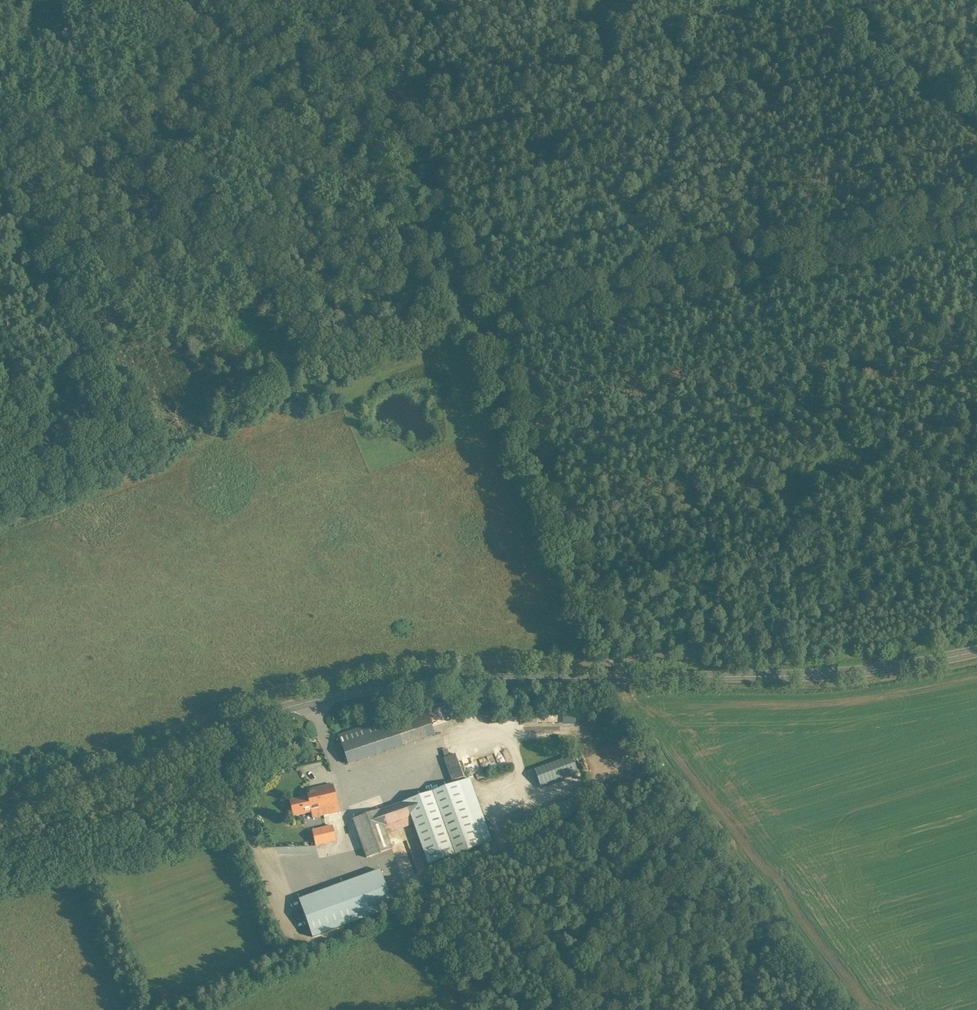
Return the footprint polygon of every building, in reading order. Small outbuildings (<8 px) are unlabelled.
[(339,735),(348,764),(434,735),(424,707),(339,735)] [(446,749),(443,750),(453,783),(464,780),(457,753),(448,756),(446,749)] [(387,833),(413,823),(428,865),(493,842),(470,778),(459,782),(436,790),(354,820),(357,830),(367,858),(392,849),(387,833)] [(290,801),(292,810),(294,816),(312,812),(313,818),(339,812),(333,784),(307,790),(308,796),(290,801)] [(312,829),(316,846),(337,841),(333,824),(312,829)] [(299,900),(313,937),(393,908),(380,870),(299,900)]
